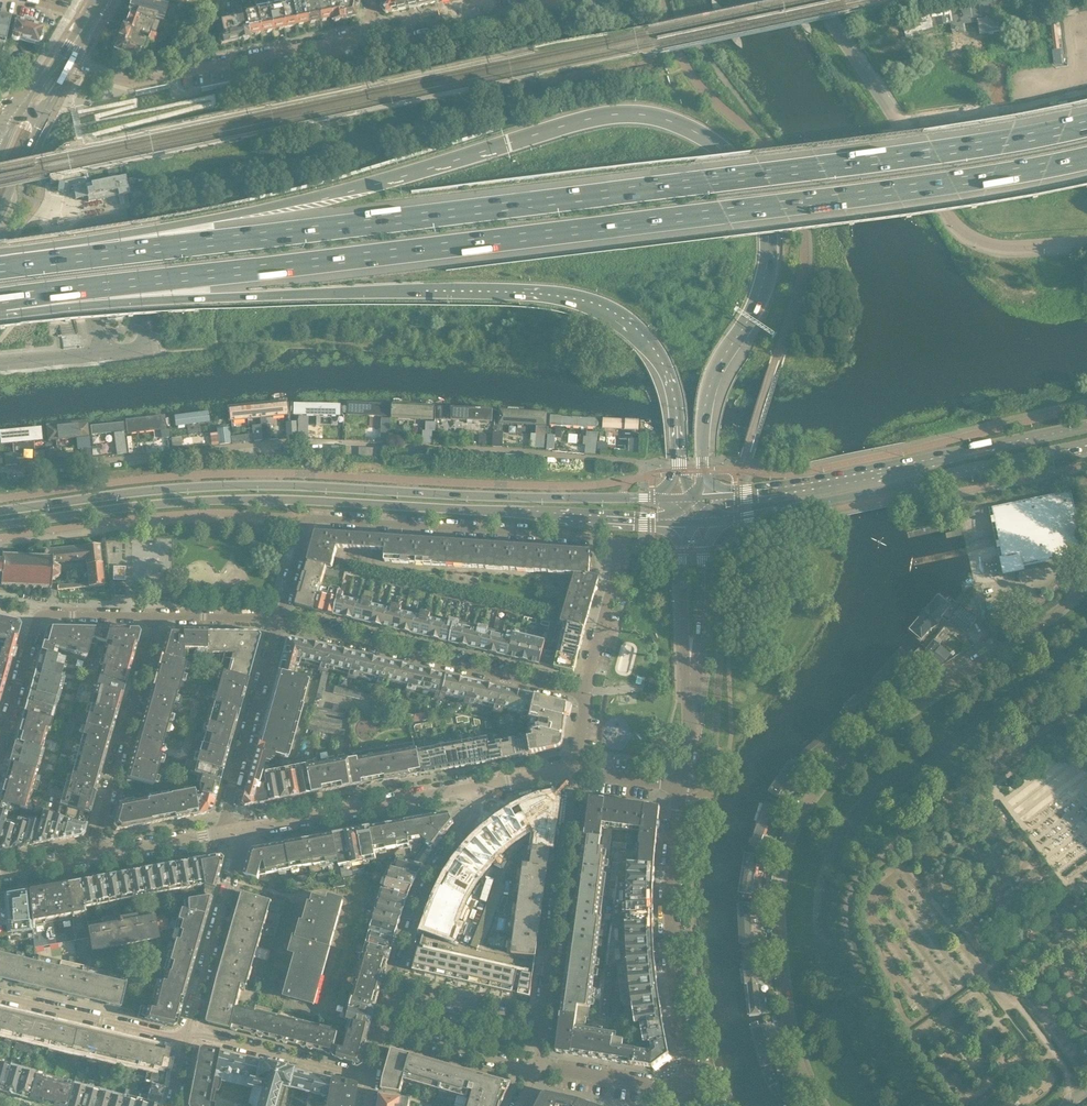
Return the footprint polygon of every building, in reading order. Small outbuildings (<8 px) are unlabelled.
[(130,6),(129,11),(136,13),(136,14),(154,19),(161,21),(164,21),(167,6),(144,0),(132,0),(130,6)] [(291,2),(296,25),(297,25),(298,26),(302,26),(303,24),(307,23),(302,0),(300,0),(291,2)] [(307,23),(308,23),(310,24),(314,23),(315,21),(319,20),(315,0),(302,0),(307,23)] [(319,20),(320,20),(322,21),(325,21),(326,19),(331,18),(328,0),(315,0),(319,20)] [(331,18),(332,21),(333,21),(334,22),(338,21),(339,20),(344,19),(340,0),(328,0),(331,18)] [(344,19),(355,16),(358,0),(340,0),(344,19)] [(383,10),(386,14),(398,11),(396,0),(385,0),(383,10)] [(398,11),(408,9),(406,0),(396,0),(398,11)] [(408,9),(419,7),(418,0),(406,0),(408,9)] [(996,8),(1011,6),(1023,4),(1022,0),(990,0),(964,6),(962,0),(953,0),(954,3),(906,13),(906,15),(889,19),(891,28),(903,25),(906,38),(918,35),(919,41),(937,37),(935,27),(951,23),(951,25),(950,25),(952,34),(959,33),(966,32),(965,23),(979,21),(980,35),(1001,32),(999,20),(998,20),(996,8)] [(1051,11),(1071,7),(1070,0),(1049,0),(1051,11)] [(296,25),(291,2),(280,4),(285,28),(296,25)] [(280,4),(268,7),(273,30),(277,29),(279,30),(282,30),(283,28),(285,28),(280,4)] [(268,7),(256,9),(261,33),(265,32),(267,33),(270,32),(271,30),(273,30),(268,7)] [(244,11),(245,15),(249,35),(253,34),(255,35),(258,35),(260,33),(261,33),(256,9),(244,11)] [(127,24),(125,28),(124,28),(140,35),(139,36),(148,39),(147,42),(153,45),(156,35),(155,35),(158,25),(135,16),(130,14),(129,16),(127,15),(125,16),(123,21),(124,23),(127,24)] [(245,15),(232,18),(237,41),(242,40),(244,41),(247,40),(248,39),(249,38),(249,35),(245,15)] [(10,18),(0,16),(0,44),(4,45),(10,18)] [(16,21),(12,38),(11,39),(22,41),(29,43),(34,44),(36,40),(41,41),(43,30),(41,30),(42,27),(33,25),(34,20),(24,18),(23,23),(16,21)] [(228,21),(220,22),(218,22),(214,38),(219,36),(218,41),(221,44),(237,41),(232,18),(228,19),(228,21)] [(114,37),(111,46),(115,47),(115,48),(115,49),(115,50),(116,50),(116,51),(127,55),(127,56),(142,61),(147,49),(145,48),(147,42),(148,39),(139,36),(140,35),(124,28),(125,28),(122,27),(122,28),(120,28),(118,35),(119,36),(118,37),(119,38),(119,39),(114,37)] [(867,47),(895,42),(894,35),(866,39),(867,47)] [(969,57),(969,46),(953,46),(954,58),(969,57)] [(646,83),(638,85),(640,91),(647,89),(646,83)] [(129,194),(127,187),(125,176),(73,187),(75,199),(87,197),(88,202),(129,194)] [(111,312),(111,315),(112,320),(128,316),(127,309),(111,312)] [(61,332),(60,332),(61,337),(61,338),(63,349),(78,347),(78,348),(80,348),(83,347),(83,348),(83,347),(83,346),(81,335),(66,337),(66,336),(65,336),(64,332),(63,332),(64,336),(61,336),(61,332)] [(307,438),(308,417),(298,416),(297,438),(307,438)] [(390,440),(391,418),(382,418),(381,439),(390,440)] [(285,422),(286,438),(297,437),(296,421),(285,422)] [(423,442),(439,443),(440,431),(436,431),(436,422),(426,422),(426,430),(423,430),(423,442)] [(267,425),(250,426),(251,435),(251,437),(268,436),(267,425)] [(231,443),(229,427),(216,429),(217,433),(210,434),(212,445),(231,443)] [(168,430),(160,431),(161,439),(169,438),(168,430)] [(596,453),(598,433),(587,432),(585,452),(596,453)] [(118,445),(119,454),(124,454),(123,444),(126,444),(124,433),(116,433),(117,445),(118,445)] [(232,444),(252,441),(251,437),(251,435),(231,437),(232,444)] [(81,448),(82,459),(92,458),(91,447),(90,447),(89,437),(77,438),(78,449),(81,448)] [(182,446),(181,437),(171,438),(172,447),(182,446)] [(640,455),(640,440),(629,439),(628,455),(640,455)] [(360,455),(378,456),(378,447),(360,447),(360,455)] [(47,461),(57,460),(56,449),(46,450),(47,461)] [(1071,491),(1039,497),(992,507),(994,517),(991,517),(992,524),(995,523),(999,542),(996,542),(997,549),(1000,548),(1002,558),(1001,558),(1004,571),(1022,567),(1022,566),(1084,554),(1071,491)] [(359,535),(316,533),(312,547),(308,562),(326,567),(326,566),(331,568),(337,547),(362,549),(363,545),(359,544),(359,535)] [(402,538),(359,535),(359,544),(363,545),(362,549),(386,551),(385,562),(400,563),(402,538)] [(433,540),(402,538),(400,563),(432,565),(433,540)] [(465,543),(433,540),(432,565),(463,567),(465,543)] [(496,545),(465,543),(463,567),(495,569),(496,545)] [(102,571),(99,544),(84,546),(47,549),(47,550),(46,550),(45,549),(44,549),(43,549),(42,550),(41,550),(41,551),(40,551),(40,552),(40,553),(40,554),(40,555),(41,556),(42,556),(41,557),(36,557),(36,555),(34,555),(34,557),(27,556),(28,555),(26,555),(26,556),(19,556),(19,554),(18,554),(18,556),(11,556),(11,554),(10,554),(9,556),(1,555),(1,558),(0,558),(0,583),(0,584),(0,585),(8,586),(8,588),(10,588),(10,586),(16,586),(16,588),(18,588),(18,586),(24,587),(24,588),(26,588),(26,587),(32,587),(32,589),(34,589),(34,587),(41,587),(41,589),(42,589),(42,587),(50,588),(51,588),(51,580),(58,578),(58,569),(53,566),(53,564),(86,560),(87,572),(88,583),(89,587),(104,586),(102,571)] [(527,547),(496,545),(495,569),(525,572),(527,547)] [(559,549),(527,547),(525,572),(557,574),(559,549)] [(591,551),(559,549),(557,574),(575,575),(589,575),(591,551)] [(307,574),(304,585),(301,594),(299,594),(295,605),(315,611),(321,585),(326,567),(308,562),(305,573),(307,574)] [(125,567),(113,567),(113,580),(125,580),(125,567)] [(592,602),(599,578),(589,575),(575,575),(569,596),(592,602)] [(331,587),(322,585),(321,585),(315,611),(325,613),(331,587)] [(114,596),(124,596),(124,587),(114,587),(114,596)] [(340,589),(331,587),(325,613),(334,616),(340,592),(340,589)] [(344,593),(340,592),(334,616),(363,622),(369,599),(364,598),(363,603),(343,598),(344,593)] [(924,640),(953,604),(938,592),(910,628),(924,640)] [(592,602),(569,596),(562,622),(565,623),(584,627),(585,627),(592,602)] [(373,600),(369,599),(363,622),(392,629),(397,606),(393,605),(391,609),(373,605),(373,600)] [(402,607),(397,606),(392,629),(421,636),(426,613),(422,612),(421,616),(401,612),(402,607)] [(960,608),(950,620),(956,625),(961,619),(970,627),(975,620),(960,608)] [(431,614),(426,613),(421,636),(450,643),(455,620),(451,619),(449,623),(430,618),(431,614)] [(20,626),(18,622),(0,618),(0,644),(3,645),(1,651),(0,651),(0,660),(10,663),(20,626)] [(460,621),(455,620),(450,643),(478,650),(484,627),(480,626),(478,630),(459,625),(460,621)] [(582,639),(585,628),(565,624),(563,634),(582,639)] [(489,628),(484,627),(478,650),(507,657),(513,634),(508,633),(507,637),(488,632),(489,628)] [(87,653),(90,643),(94,629),(49,628),(46,630),(40,652),(51,655),(53,648),(86,657),(87,653)] [(105,642),(109,629),(94,629),(90,643),(95,644),(96,640),(105,642)] [(137,629),(109,629),(105,642),(111,644),(110,648),(133,655),(139,633),(137,629)] [(183,653),(183,630),(170,630),(167,633),(160,656),(176,660),(178,653),(183,653)] [(206,631),(183,630),(183,653),(195,653),(195,655),(205,655),(206,631)] [(257,632),(206,631),(205,655),(206,655),(206,660),(210,660),(210,654),(214,654),(219,654),(219,661),(220,665),(217,672),(247,680),(260,635),(257,632)] [(520,660),(525,637),(514,634),(509,657),(520,660)] [(580,649),(582,639),(563,634),(561,644),(580,649)] [(530,662),(535,639),(525,637),(520,660),(530,662)] [(285,641),(277,672),(291,676),(294,664),(300,641),(289,638),(285,641)] [(546,642),(535,639),(530,662),(541,665),(546,642)] [(329,648),(300,641),(294,664),(299,666),(301,661),(320,666),(319,671),(322,671),(323,672),(329,648)] [(578,659),(580,649),(561,644),(558,654),(558,655),(578,659)] [(941,646),(932,657),(941,665),(950,654),(941,646)] [(133,655),(110,648),(107,648),(99,677),(125,685),(133,655)] [(352,679),(358,655),(329,648),(323,672),(328,673),(330,668),(349,673),(347,678),(352,679)] [(51,655),(40,652),(37,662),(62,669),(65,659),(51,655)] [(574,673),(578,659),(558,655),(558,654),(552,652),(551,657),(550,662),(548,667),(574,673)] [(386,662),(358,655),(352,679),(357,680),(358,675),(378,680),(377,685),(381,686),(386,662)] [(177,694),(186,663),(176,660),(160,656),(151,688),(177,694)] [(10,663),(0,660),(0,698),(10,663)] [(62,669),(37,662),(34,672),(60,679),(62,669)] [(416,669),(386,662),(381,686),(386,687),(387,682),(406,687),(405,692),(410,693),(416,669)] [(210,704),(212,696),(217,672),(186,663),(177,694),(210,704)] [(445,675),(416,669),(410,693),(414,694),(416,689),(436,694),(435,699),(439,700),(445,675)] [(323,695),(328,673),(322,671),(317,694),(323,695)] [(60,679),(34,672),(32,682),(58,689),(61,679),(60,679)] [(241,704),(247,680),(217,672),(212,696),(241,704)] [(291,676),(277,672),(273,685),(303,693),(307,680),(291,676)] [(473,682),(445,675),(439,700),(444,701),(445,696),(464,701),(463,705),(468,706),(473,682)] [(125,685),(99,677),(96,687),(122,694),(125,685)] [(58,689),(32,682),(29,692),(55,699),(58,689)] [(497,713),(502,689),(473,682),(468,706),(472,708),(473,705),(474,703),(493,707),(492,712),(497,713)] [(303,693),(273,685),(270,697),(299,705),(303,693)] [(377,697),(334,686),(333,693),(376,704),(377,697)] [(122,694),(96,687),(91,707),(117,714),(122,694)] [(174,705),(177,694),(151,688),(148,698),(174,705)] [(531,696),(502,689),(497,713),(501,714),(502,710),(522,714),(520,719),(525,720),(526,719),(531,696)] [(55,699),(29,692),(26,702),(52,710),(54,704),(57,705),(59,700),(55,699)] [(239,711),(241,704),(212,696),(210,704),(239,711)] [(568,706),(568,705),(531,696),(526,719),(526,720),(525,726),(526,733),(526,734),(527,737),(530,754),(559,749),(563,746),(567,716),(571,717),(573,706),(568,706)] [(299,705),(270,697),(267,707),(297,715),(299,705)] [(171,715),(174,705),(148,698),(146,708),(171,715)] [(52,710),(26,702),(23,712),(50,720),(52,720),(53,716),(51,715),(52,710)] [(236,722),(239,711),(210,704),(207,714),(236,722)] [(117,714),(91,707),(85,726),(111,734),(117,714)] [(297,715),(267,707),(264,717),(294,725),(297,715)] [(314,707),(313,712),(345,718),(346,713),(314,707)] [(169,725),(171,715),(146,708),(143,718),(169,725)] [(219,782),(227,752),(199,744),(191,741),(194,731),(192,730),(198,710),(191,708),(185,728),(187,729),(181,749),(188,751),(182,771),(200,776),(219,782)] [(23,712),(15,742),(41,750),(47,730),(49,730),(50,726),(48,725),(50,720),(23,712)] [(227,752),(236,722),(207,714),(199,744),(227,752)] [(311,716),(310,721),(341,726),(342,721),(311,716)] [(294,725),(264,717),(261,728),(290,736),(294,725)] [(166,735),(169,725),(143,718),(140,728),(166,735)] [(71,738),(76,721),(69,719),(64,735),(71,738)] [(422,731),(421,724),(415,725),(414,727),(415,732),(422,731)] [(309,730),(344,736),(345,730),(310,725),(309,730)] [(103,763),(111,734),(85,726),(77,755),(103,763)] [(163,745),(166,735),(140,728),(137,738),(163,745)] [(290,736),(261,728),(258,740),(287,748),(290,736)] [(530,754),(527,737),(515,739),(518,756),(530,754)] [(161,755),(164,745),(163,745),(137,738),(134,748),(161,755)] [(492,761),(489,744),(488,738),(477,740),(481,763),(492,761)] [(518,756),(515,739),(502,742),(505,759),(518,756)] [(287,748),(258,740),(255,750),(274,755),(284,758),(287,748)] [(481,763),(477,740),(467,742),(471,765),(481,763)] [(43,750),(41,750),(15,742),(12,753),(40,761),(43,750)] [(471,765),(467,742),(456,744),(460,767),(471,765)] [(505,759),(502,742),(489,744),(492,761),(505,759)] [(414,752),(412,743),(401,745),(407,777),(418,775),(414,752)] [(460,767),(456,744),(446,746),(450,769),(460,767)] [(407,777),(401,745),(389,747),(395,779),(407,777)] [(450,769),(446,746),(436,748),(440,771),(450,769)] [(395,779),(389,747),(377,749),(383,781),(395,779)] [(158,765),(161,755),(134,748),(132,758),(158,765)] [(440,771),(436,748),(426,750),(430,773),(440,771)] [(383,781),(377,749),(365,751),(371,783),(383,781)] [(274,755),(255,750),(252,762),(263,766),(264,761),(269,763),(270,759),(273,759),(274,755)] [(430,773),(426,750),(418,751),(414,752),(418,775),(419,774),(422,774),(430,773)] [(371,783),(365,751),(352,754),(353,757),(354,757),(359,785),(371,783)] [(40,761),(12,753),(9,763),(37,770),(38,770),(40,761)] [(103,763),(77,755),(68,785),(95,793),(103,763)] [(359,785),(354,757),(353,757),(352,757),(345,758),(351,787),(359,785)] [(155,774),(158,765),(132,758),(129,767),(155,774)] [(351,787),(345,758),(335,760),(340,789),(351,787)] [(340,789),(335,760),(325,762),(330,791),(340,789)] [(252,762),(247,780),(258,783),(261,772),(263,766),(252,762)] [(330,791),(325,762),(315,764),(320,793),(330,791)] [(31,790),(37,770),(9,763),(3,782),(31,790)] [(320,793),(315,764),(303,766),(309,795),(320,793)] [(303,765),(293,767),(299,796),(309,795),(303,766),(303,765)] [(152,785),(155,774),(129,767),(126,778),(152,785)] [(293,767),(283,769),(288,798),(299,796),(293,767)] [(283,769),(273,771),(278,800),(288,798),(283,769)] [(273,771),(264,773),(263,778),(267,802),(278,800),(273,771)] [(261,772),(258,783),(253,799),(254,805),(267,802),(263,778),(264,773),(261,772)] [(219,782),(200,776),(198,785),(199,790),(200,791),(199,794),(214,799),(219,782)] [(240,803),(243,807),(254,805),(253,799),(258,783),(247,780),(240,803)] [(31,790),(3,782),(0,794),(0,803),(9,805),(20,808),(25,810),(31,790)] [(89,813),(95,793),(68,785),(65,784),(63,788),(59,804),(89,813)] [(55,817),(59,804),(63,788),(50,785),(42,813),(55,817)] [(197,815),(193,791),(192,791),(183,793),(187,817),(197,815)] [(214,799),(199,794),(194,793),(194,791),(193,791),(197,815),(208,813),(211,810),(214,799)] [(187,817),(183,793),(170,795),(170,796),(174,819),(187,817)] [(435,901),(425,929),(456,940),(461,926),(455,924),(459,912),(459,911),(461,907),(464,900),(465,899),(466,897),(471,888),(473,884),(475,881),(478,877),(486,867),(495,857),(498,854),(504,849),(514,841),(525,833),(524,831),(528,828),(527,827),(527,826),(529,825),(529,826),(530,826),(535,835),(533,847),(550,849),(557,798),(553,795),(540,798),(535,799),(532,800),(529,801),(527,802),(525,803),(522,804),(520,806),(519,806),(518,807),(512,811),(507,814),(499,819),(487,828),(476,839),(466,850),(457,862),(448,874),(441,887),(435,901)] [(174,819),(170,796),(157,798),(162,822),(174,819)] [(162,822),(157,798),(147,800),(151,824),(162,822)] [(600,800),(593,799),(590,798),(590,802),(586,831),(585,831),(585,836),(582,856),(608,860),(611,840),(601,838),(602,828),(605,800),(600,799),(600,800)] [(151,824),(147,800),(134,802),(138,826),(151,824)] [(640,833),(645,806),(605,800),(602,828),(612,829),(640,833)] [(138,826),(134,802),(125,804),(130,828),(138,826)] [(4,823),(9,805),(0,803),(0,839),(4,823)] [(83,833),(89,813),(59,804),(55,817),(49,842),(80,836),(81,837),(84,835),(83,833)] [(130,828),(125,804),(119,805),(113,827),(116,830),(130,828)] [(656,841),(658,822),(659,811),(660,808),(650,806),(645,805),(645,806),(640,833),(639,845),(641,845),(639,864),(654,865),(656,846),(656,841)] [(49,842),(55,817),(42,813),(39,822),(33,845),(49,842)] [(443,836),(454,824),(449,814),(405,822),(409,844),(410,843),(414,843),(414,839),(421,838),(435,847),(443,836)] [(27,824),(21,847),(33,845),(39,822),(28,819),(27,824)] [(21,847),(27,824),(16,821),(15,826),(9,849),(21,847)] [(405,822),(370,828),(374,852),(375,852),(410,846),(410,843),(409,844),(405,822)] [(0,839),(0,851),(9,849),(15,826),(4,823),(0,839)] [(370,828),(357,831),(363,862),(364,862),(376,860),(375,852),(374,852),(370,828)] [(363,862),(357,831),(346,833),(351,865),(352,865),(352,867),(353,875),(354,877),(366,874),(364,862),(363,862)] [(351,865),(346,833),(334,835),(338,862),(339,867),(351,865)] [(338,862),(334,835),(322,837),(327,864),(338,862)] [(327,864),(322,837),(309,839),(315,865),(315,866),(327,864)] [(315,865),(309,839),(297,842),(303,867),(315,865)] [(303,867),(297,842),(296,841),(293,841),(292,843),(286,844),(291,869),(303,867)] [(291,869),(286,844),(274,846),(278,872),(291,869)] [(278,872),(274,846),(254,849),(251,852),(245,875),(258,879),(259,875),(278,872)] [(425,846),(414,863),(423,865),(432,851),(425,846)] [(550,849),(533,847),(530,864),(523,863),(521,881),(545,884),(550,849)] [(219,856),(198,860),(203,886),(205,898),(211,899),(222,859),(219,856)] [(601,918),(602,908),(608,860),(582,856),(569,954),(597,957),(602,919),(601,918)] [(198,860),(186,862),(190,888),(203,886),(198,860)] [(417,877),(423,865),(414,863),(398,860),(396,867),(392,866),(391,870),(417,877)] [(186,862),(179,863),(174,864),(179,890),(190,888),(186,862)] [(610,880),(616,881),(618,863),(613,863),(610,880)] [(654,865),(639,864),(618,863),(616,881),(616,883),(653,885),(654,868),(654,865)] [(174,864),(163,866),(167,892),(179,890),(174,864)] [(167,892),(163,866),(151,868),(155,895),(167,892)] [(342,877),(353,875),(352,867),(341,868),(342,877)] [(151,868),(139,871),(143,897),(144,901),(151,900),(151,895),(155,895),(151,868)] [(417,877),(391,870),(389,877),(385,876),(384,879),(387,880),(412,887),(417,877)] [(139,871),(131,872),(127,873),(132,899),(143,897),(139,871)] [(127,873),(115,875),(120,901),(132,899),(127,873)] [(115,875),(107,876),(103,877),(108,903),(120,901),(115,875)] [(285,879),(286,885),(308,881),(307,875),(285,879)] [(103,877),(91,879),(96,905),(108,903),(103,877)] [(87,880),(79,881),(84,907),(96,905),(91,879),(87,880)] [(333,882),(334,888),(345,886),(344,880),(333,882)] [(412,887),(387,880),(385,887),(382,886),(381,890),(408,897),(412,887)] [(79,881),(67,883),(76,940),(89,937),(88,929),(84,907),(79,881)] [(545,884),(521,881),(516,917),(540,920),(545,884)] [(67,883),(54,886),(62,942),(76,940),(67,883)] [(653,904),(653,887),(653,885),(616,883),(613,903),(653,904)] [(62,942),(54,886),(28,890),(35,947),(62,942)] [(35,947),(28,890),(3,895),(7,934),(8,942),(8,946),(34,953),(34,947),(35,947)] [(404,907),(408,897),(381,890),(380,894),(382,894),(381,901),(404,907)] [(272,901),(243,893),(239,905),(244,906),(242,913),(240,914),(237,913),(235,921),(260,928),(261,924),(265,925),(269,912),(264,911),(267,901),(272,902),(272,901)] [(301,922),(297,938),(330,948),(331,947),(334,933),(336,926),(337,923),(343,901),(330,897),(329,898),(328,901),(322,900),(314,897),(312,904),(310,904),(305,923),(301,922)] [(205,898),(183,901),(183,911),(180,910),(206,916),(211,899),(205,898)] [(401,918),(404,907),(381,901),(378,900),(377,904),(380,905),(378,911),(378,912),(401,918)] [(653,914),(653,904),(613,903),(612,913),(609,912),(607,914),(607,920),(611,920),(610,924),(653,924),(653,914)] [(206,916),(180,910),(177,920),(203,926),(206,916)] [(101,927),(88,929),(89,937),(92,951),(156,939),(155,933),(162,932),(161,931),(168,929),(166,915),(157,916),(152,917),(152,915),(146,916),(145,911),(135,913),(135,916),(119,918),(118,915),(100,919),(101,927)] [(401,918),(378,912),(378,911),(376,911),(373,922),(397,929),(401,918)] [(540,920),(516,917),(511,953),(535,956),(540,920)] [(203,926),(177,920),(179,921),(177,930),(201,937),(203,926)] [(260,928),(235,921),(232,930),(235,931),(236,932),(234,939),(230,938),(226,950),(251,957),(255,958),(256,957),(252,956),(254,946),(259,948),(262,935),(258,933),(259,929),(263,930),(264,929),(260,928)] [(394,939),(397,929),(373,922),(370,933),(394,939)] [(654,943),(653,933),(653,924),(610,924),(608,944),(654,943)] [(201,937),(177,930),(176,931),(178,931),(175,940),(198,946),(201,937)] [(394,939),(370,933),(367,944),(391,951),(394,939)] [(297,954),(285,997),(314,1005),(325,966),(327,961),(330,948),(297,938),(295,938),(291,951),(291,953),(297,954)] [(175,940),(172,951),(195,957),(198,946),(175,940)] [(655,962),(654,952),(654,943),(608,944),(605,965),(618,966),(620,964),(655,962)] [(391,951),(367,944),(363,955),(365,955),(388,962),(391,951)] [(438,944),(436,954),(444,955),(447,946),(438,944)] [(419,949),(413,971),(513,994),(513,992),(518,993),(518,995),(530,997),(533,975),(532,975),(527,974),(517,972),(510,970),(502,968),(488,965),(480,964),(466,960),(458,959),(444,955),(436,954),(429,952),(424,951),(420,950),(419,949)] [(251,957),(226,950),(223,961),(228,962),(226,969),(224,970),(221,969),(218,978),(242,985),(247,987),(248,985),(243,984),(245,980),(249,981),(253,968),(248,967),(251,957)] [(195,957),(172,951),(169,961),(192,967),(195,957)] [(36,963),(0,954),(0,975),(18,979),(22,980),(23,982),(22,985),(31,987),(36,963)] [(593,987),(597,957),(569,954),(565,983),(593,987)] [(38,955),(36,963),(31,987),(40,989),(41,986),(43,985),(67,991),(67,992),(67,996),(76,998),(82,973),(83,966),(38,955)] [(385,972),(388,962),(365,955),(362,966),(385,972)] [(192,967),(169,961),(166,971),(189,978),(192,967)] [(657,981),(656,971),(655,962),(620,964),(618,966),(619,984),(657,981)] [(662,1019),(659,1000),(623,1004),(621,1002),(619,984),(618,966),(605,965),(602,987),(598,987),(597,994),(601,995),(598,1019),(621,1023),(626,1024),(633,1025),(637,1024),(662,1019)] [(382,983),(385,972),(362,966),(359,977),(382,983)] [(186,988),(189,978),(166,971),(163,981),(186,988)] [(120,1008),(125,984),(82,973),(76,998),(84,1000),(85,996),(86,995),(94,997),(110,1001),(111,1002),(110,1006),(120,1008)] [(382,983),(359,977),(356,987),(379,993),(382,983)] [(231,1029),(238,1003),(242,985),(218,978),(216,987),(219,988),(220,990),(212,1022),(212,1023),(212,1024),(213,1024),(231,1029)] [(181,1007),(186,988),(163,981),(157,980),(152,999),(181,1007)] [(659,1000),(658,990),(657,981),(619,984),(621,1002),(623,1004),(659,1000)] [(589,1018),(593,987),(565,983),(561,1014),(560,1019),(561,1019),(557,1049),(556,1052),(565,1053),(570,1054),(571,1054),(575,1027),(585,1029),(586,1017),(589,1018)] [(379,993),(356,987),(353,998),(376,1004),(379,993)] [(376,1004),(353,998),(351,1004),(349,1003),(348,1008),(350,1009),(373,1015),(376,1004)] [(179,1015),(181,1007),(152,999),(149,1008),(147,1008),(140,1006),(139,1012),(137,1018),(144,1020),(173,1026),(176,1024),(179,1015)] [(8,1010),(0,1008),(0,1030),(26,1036),(31,1015),(8,1010)] [(244,1032),(249,1011),(237,1008),(232,1030),(237,1032),(238,1031),(244,1032)] [(373,1015),(350,1009),(348,1015),(346,1014),(345,1019),(351,1021),(370,1025),(373,1015)] [(257,1036),(263,1014),(249,1011),(244,1032),(251,1034),(252,1035),(255,1036),(256,1035),(257,1036)] [(270,1039),(275,1017),(263,1014),(257,1036),(258,1036),(259,1037),(262,1038),(263,1037),(270,1039)] [(169,1059),(171,1048),(31,1015),(26,1036),(50,1042),(49,1046),(138,1066),(138,1062),(148,1065),(144,1082),(151,1084),(164,1087),(169,1059)] [(282,1042),(287,1020),(275,1017),(270,1039),(276,1040),(277,1042),(280,1042),(281,1042),(282,1042)] [(662,1019),(637,1024),(639,1034),(664,1029),(662,1019)] [(295,1045),(300,1023),(287,1020),(282,1042),(283,1042),(284,1043),(287,1044),(288,1043),(295,1045)] [(361,1061),(363,1054),(370,1025),(351,1021),(349,1026),(348,1026),(342,1048),(335,1046),(332,1055),(334,1057),(357,1063),(361,1061)] [(307,1048),(312,1027),(300,1023),(295,1045),(301,1047),(302,1048),(305,1049),(306,1048),(307,1048)] [(319,1051),(325,1030),(312,1027),(307,1048),(308,1048),(309,1050),(312,1050),(313,1050),(319,1051)] [(633,1065),(637,1044),(629,1043),(631,1034),(624,1035),(585,1029),(575,1027),(571,1054),(630,1064),(633,1065)] [(664,1029),(639,1034),(640,1044),(665,1039),(664,1029)] [(335,1046),(338,1033),(325,1030),(319,1051),(326,1053),(327,1054),(330,1055),(331,1054),(332,1055),(335,1046)] [(665,1039),(640,1044),(637,1044),(633,1065),(652,1067),(669,1055),(666,1039),(665,1039)] [(279,1086),(327,1098),(329,1080),(297,1072),(297,1071),(291,1070),(291,1069),(283,1067),(267,1063),(259,1061),(259,1062),(218,1052),(218,1051),(212,1049),(212,1050),(201,1047),(197,1050),(187,1105),(213,1105),(213,1104),(211,1104),(214,1091),(218,1092),(222,1074),(248,1080),(246,1087),(252,1088),(250,1097),(245,1096),(243,1104),(247,1105),(273,1105),(279,1086)] [(501,1102),(502,1103),(511,1083),(392,1049),(383,1079),(381,1090),(400,1093),(404,1080),(467,1098),(470,1091),(473,1092),(474,1090),(477,1091),(472,1105),(500,1105),(501,1102)] [(0,1065),(0,1091),(2,1091),(9,1067),(0,1065)] [(21,1071),(9,1067),(2,1091),(14,1095),(21,1071)] [(22,1068),(21,1071),(14,1095),(28,1099),(36,1073),(36,1071),(22,1068)] [(73,1083),(36,1073),(28,1099),(41,1102),(42,1100),(53,1103),(52,1105),(55,1105),(67,1105),(73,1083)] [(353,1101),(352,1101),(354,1088),(354,1087),(354,1086),(353,1085),(352,1084),(330,1079),(329,1080),(327,1098),(325,1105),(352,1105),(353,1101)] [(67,1105),(80,1105),(85,1088),(86,1085),(74,1082),(73,1083),(67,1105)] [(164,1087),(151,1084),(146,1102),(147,1103),(159,1105),(164,1087)] [(85,1088),(80,1105),(94,1105),(98,1092),(85,1088)] [(98,1092),(94,1105),(107,1105),(110,1096),(98,1092)] [(579,1100),(546,1093),(542,1095),(536,1105),(575,1105),(579,1100)] [(381,1095),(379,1105),(409,1105),(410,1099),(381,1095)] [(110,1096),(107,1105),(121,1105),(123,1099),(110,1096)]
